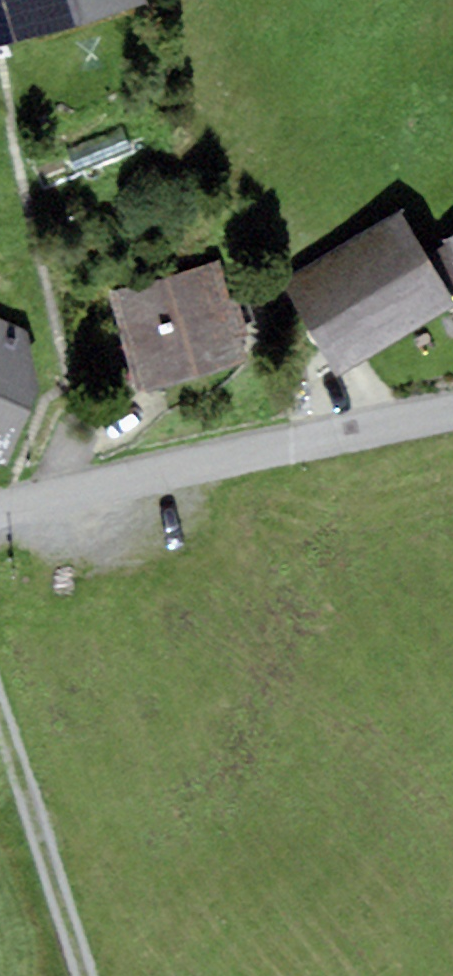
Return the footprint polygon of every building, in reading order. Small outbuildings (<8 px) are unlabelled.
[(146,5),(144,0),(0,0),(0,46),(146,5)] [(335,378),(452,310),(452,307),(399,215),(280,284),(335,378)] [(437,242),(452,274),(452,234),(437,242)] [(106,295),(134,390),(248,356),(220,261),(106,295)] [(4,466),(40,387),(28,333),(0,319),(0,464),(4,466)]
